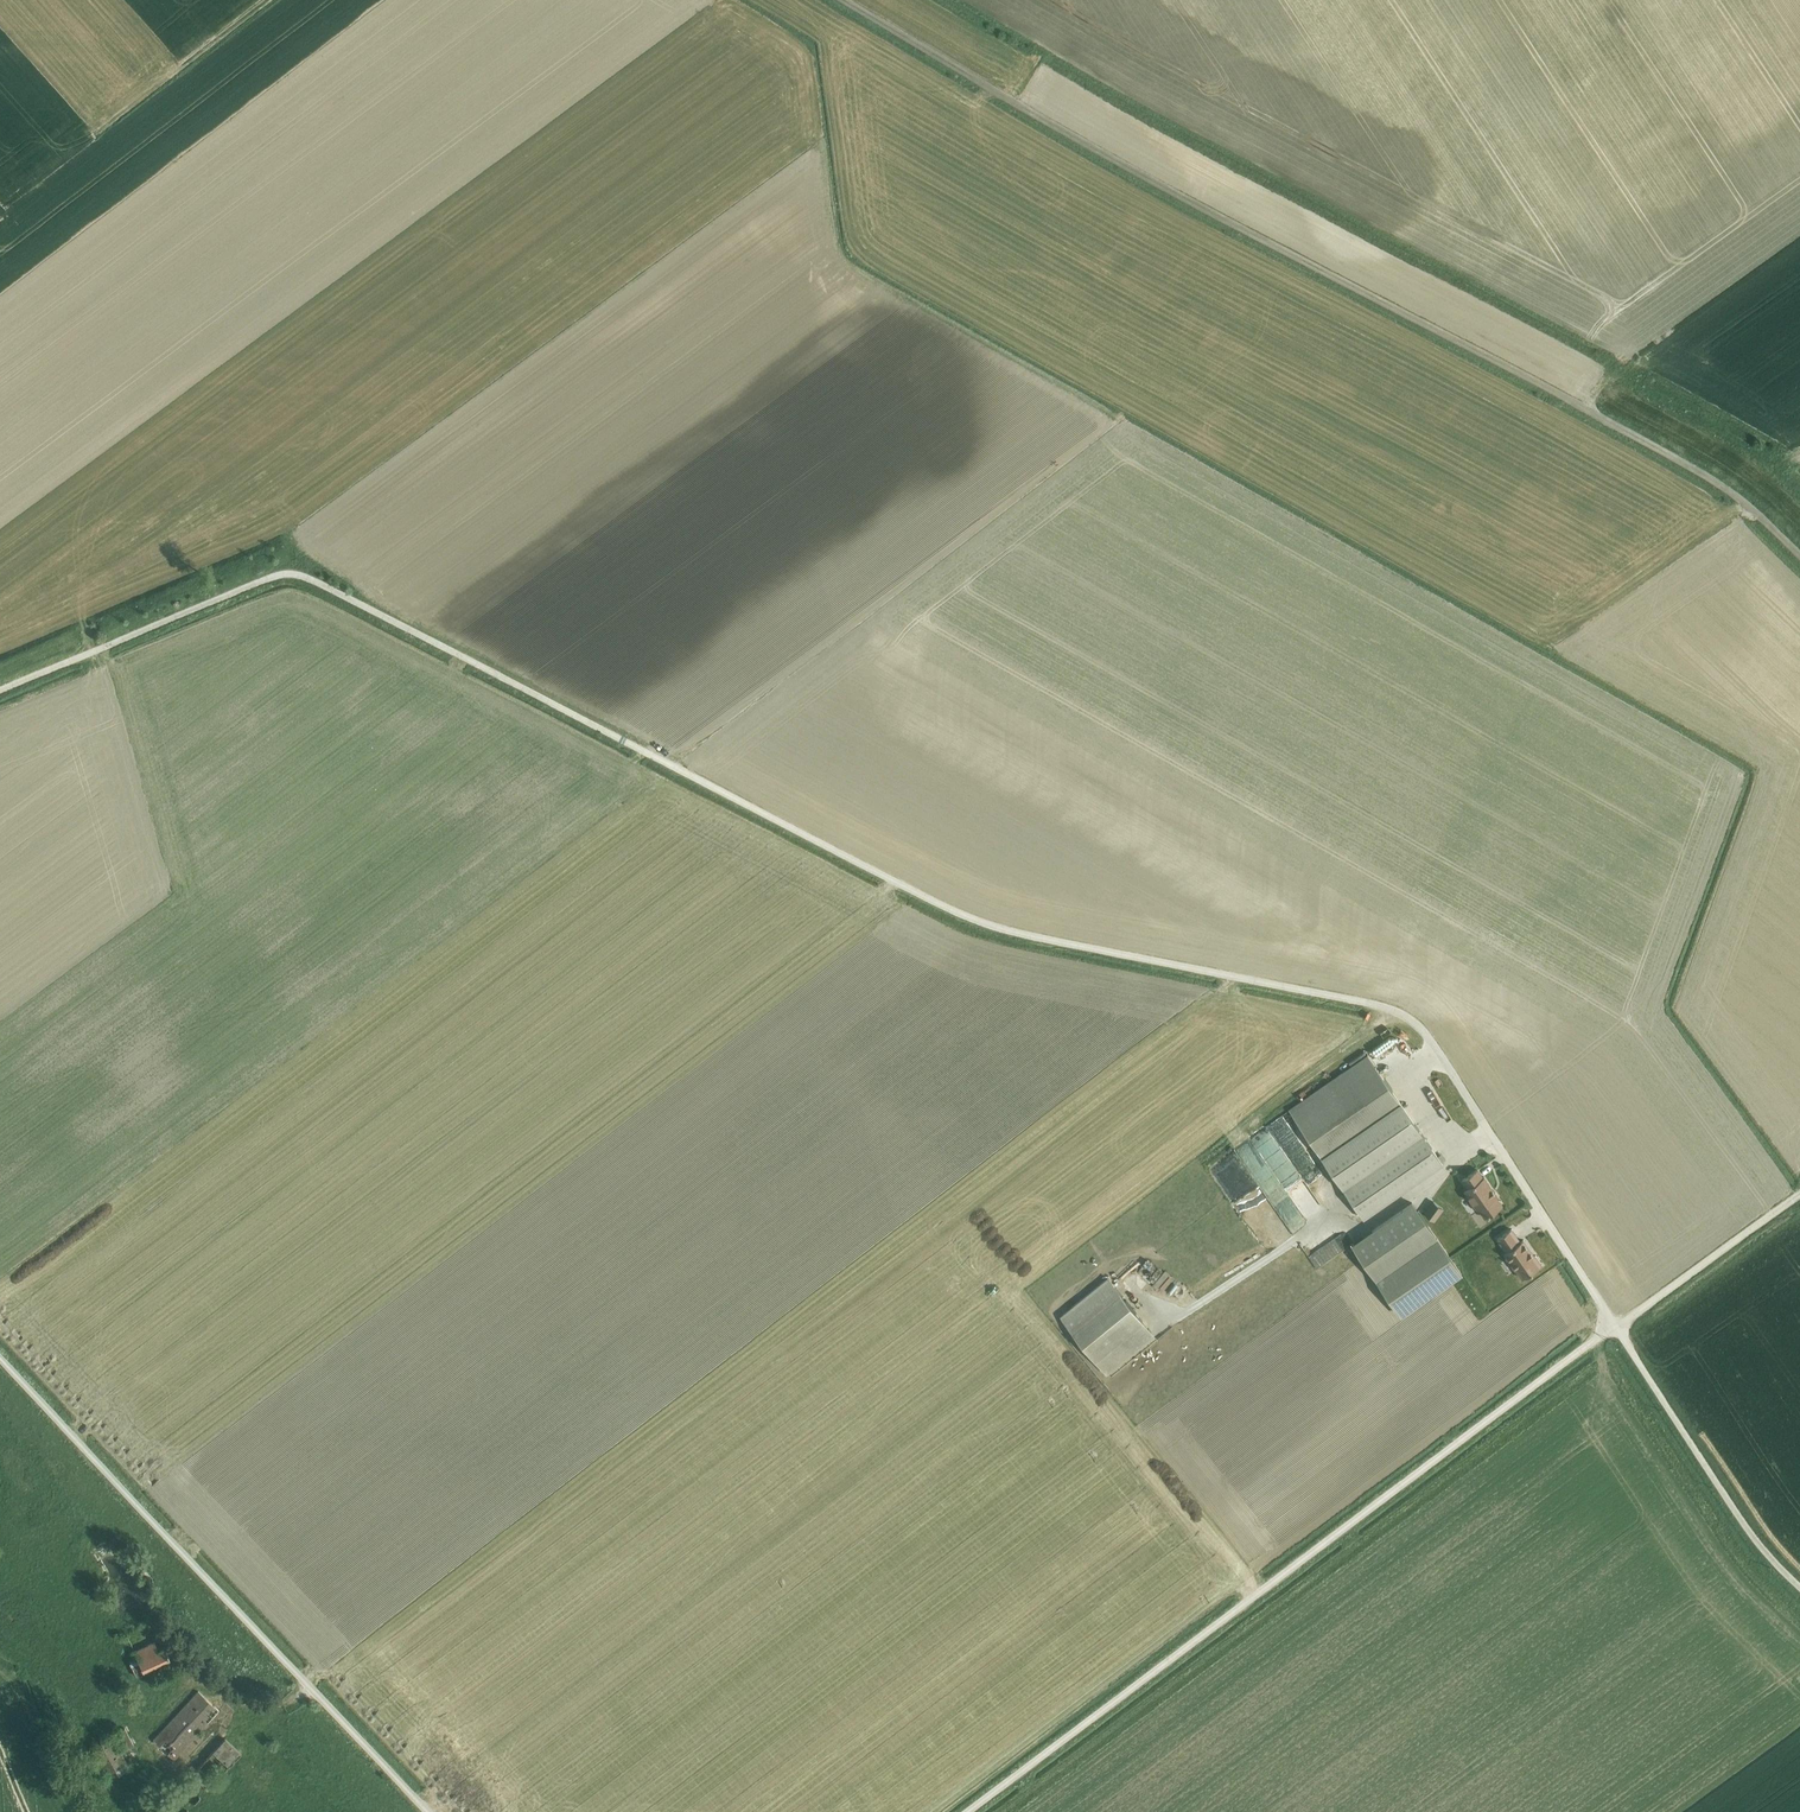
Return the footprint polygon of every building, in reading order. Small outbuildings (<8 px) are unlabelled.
[(1289,1109),(1364,1219),(1444,1164),(1442,1162),(1446,1160),(1442,1154),(1438,1156),(1368,1055),(1289,1109)] [(1269,1126),(1244,1141),(1253,1156),(1261,1151),(1278,1178),(1295,1168),(1269,1126)] [(1478,1169),(1462,1180),(1468,1188),(1464,1191),(1477,1210),(1478,1209),(1485,1218),(1503,1206),(1497,1197),(1498,1196),(1485,1176),(1483,1177),(1478,1169)] [(1352,1244),(1401,1316),(1463,1274),(1413,1201),(1352,1244)] [(1512,1229),(1497,1239),(1506,1252),(1503,1254),(1515,1271),(1516,1270),(1522,1279),(1542,1265),(1536,1255),(1535,1256),(1524,1240),(1521,1242),(1512,1229)] [(1318,1269),(1350,1245),(1340,1232),(1309,1256),(1318,1269)] [(1111,1369),(1153,1334),(1112,1284),(1070,1319),(1111,1369)] [(131,1652),(135,1659),(129,1662),(136,1676),(171,1660),(164,1646),(158,1649),(154,1641),(131,1652)] [(153,1740),(174,1759),(219,1711),(198,1691),(153,1740)] [(233,1761),(242,1750),(225,1737),(201,1767),(211,1775),(226,1756),(233,1761)]
